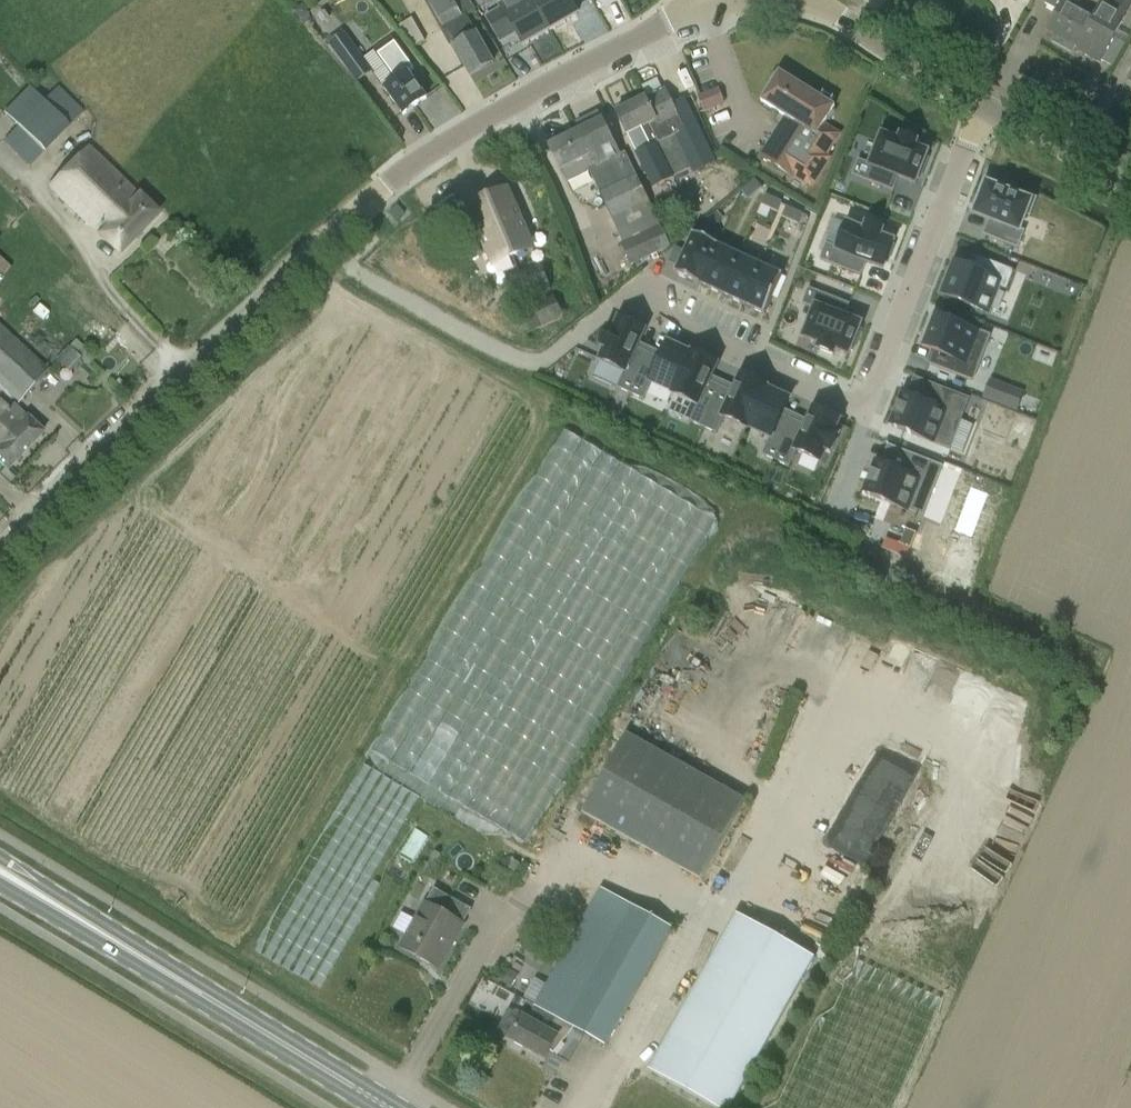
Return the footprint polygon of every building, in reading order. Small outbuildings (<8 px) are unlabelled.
[(476,10),(470,0),(427,0),(469,76),(493,63),(467,16),(476,10)] [(521,46),(551,30),(534,0),(509,0),(499,6),(501,9),(489,16),(502,39),(514,33),(521,46)] [(572,0),(534,0),(551,30),(579,14),(572,0)] [(1085,54),(1099,62),(1100,60),(1112,68),(1125,47),(1112,39),(1130,5),(1130,0),(1103,0),(1103,1),(1094,16),(1074,4),(1076,0),(1047,0),(1045,4),(1057,11),(1046,31),(1056,37),(1053,42),(1073,53),(1076,48),(1085,53),(1085,54)] [(418,48),(441,35),(426,9),(403,22),(418,48)] [(328,45),(356,83),(372,70),(344,33),(328,45)] [(397,80),(384,89),(402,115),(426,98),(408,73),(408,72),(413,68),(395,43),(379,54),(382,59),(397,80)] [(832,158),(828,156),(841,134),(824,123),(835,107),(779,73),(761,102),(784,116),(759,157),(792,178),(793,176),(813,188),(832,158)] [(70,131),(67,128),(83,112),(58,87),(42,103),(29,90),(4,115),(18,129),(4,142),(28,167),(42,153),(45,156),(70,131)] [(644,98),(615,113),(626,136),(627,136),(636,153),(635,154),(652,190),(673,179),(673,178),(690,169),(692,174),(716,163),(685,98),(672,104),(665,89),(645,99),(644,98)] [(724,104),(719,89),(698,96),(704,112),(724,104)] [(620,245),(630,266),(671,247),(625,152),(619,155),(602,120),(548,146),(560,171),(562,170),(568,182),(589,172),(600,194),(624,244),(620,245)] [(859,160),(852,176),(894,192),(899,178),(916,184),(917,180),(923,166),(928,153),(915,148),(917,144),(901,138),(899,142),(882,136),(871,165),(859,160)] [(119,255),(159,214),(90,146),(50,188),(119,255)] [(756,179),(742,190),(749,198),(763,187),(756,179)] [(1044,210),(988,184),(977,217),(1001,226),(998,235),(1020,239),(1022,232),(1037,235),(1044,210)] [(533,248),(510,191),(467,208),(490,266),(533,248)] [(766,194),(762,204),(778,211),(783,201),(766,194)] [(787,206),(782,216),(799,223),(803,213),(787,206)] [(826,243),(820,259),(861,275),(867,261),(883,268),(885,263),(889,253),(893,242),(881,237),(882,232),(867,226),(865,231),(848,224),(838,248),(826,243)] [(676,248),(669,263),(679,268),(676,275),(699,286),(700,285),(699,285),(717,246),(718,245),(695,234),(686,253),(676,248)] [(717,246),(699,285),(700,285),(721,294),(738,256),(717,246)] [(738,256),(721,294),(743,304),(760,266),(738,256)] [(955,264),(943,295),(988,313),(998,288),(1001,289),(1007,292),(1015,271),(977,256),(977,258),(971,271),(969,270),(955,264)] [(503,279),(515,305),(551,290),(540,264),(503,279)] [(760,266),(743,304),(765,315),(782,276),(760,266)] [(808,288),(802,304),(815,309),(804,338),(820,345),(819,349),(834,355),(836,351),(849,356),(854,344),(859,329),(861,325),(845,318),(850,305),(808,288)] [(527,334),(564,319),(553,296),(517,311),(527,334)] [(605,347),(599,360),(625,372),(617,388),(630,394),(648,356),(635,350),(645,328),(620,316),(614,329),(610,327),(601,345),(605,347)] [(925,343),(923,347),(931,351),(935,352),(930,365),(972,381),(988,337),(935,316),(928,333),(925,343)] [(8,470),(43,433),(10,402),(13,399),(18,403),(48,369),(0,324),(0,463),(8,470)] [(648,356),(630,394),(644,400),(651,384),(674,395),(695,350),(672,340),(661,362),(648,356)] [(695,350),(674,395),(697,405),(690,421),(703,428),(720,390),(707,383),(717,361),(695,350)] [(720,390),(703,428),(716,434),(724,417),(747,428),(767,384),(744,373),(734,396),(720,390)] [(949,450),(968,400),(920,382),(913,400),(903,396),(891,427),(949,450)] [(767,384),(747,428),(770,439),(762,455),(776,461),(793,423),(780,417),(790,394),(767,384)] [(1001,392),(990,387),(985,400),(996,405),(1001,392)] [(793,423),(776,461),(789,467),(796,451),(822,462),(828,449),(832,451),(840,433),(836,431),(842,418),(817,406),(806,429),(793,423)] [(539,845),(713,508),(554,427),(383,758),(437,786),(434,791),(539,845)] [(878,461),(865,495),(908,512),(908,511),(923,517),(924,516),(923,515),(941,468),(942,469),(943,467),(895,448),(888,465),(878,461)] [(900,544),(911,548),(917,533),(906,529),(900,544)] [(907,558),(911,548),(900,544),(885,539),(882,548),(907,558)] [(625,733),(581,815),(700,881),(745,800),(625,733)] [(359,902),(405,810),(403,798),(418,796),(423,786),(413,787),(391,776),(377,778),(376,764),(365,766),(355,786),(340,787),(286,895),(295,900),(300,900),(314,906),(291,909),(291,915),(280,917),(281,925),(272,945),(312,965),(329,932),(335,931),(346,908),(359,906),(359,902)] [(516,872),(520,864),(513,860),(509,869),(516,872)] [(446,955),(463,924),(457,921),(464,906),(434,889),(427,904),(424,903),(400,948),(435,967),(443,953),(446,955)] [(523,1017),(510,1041),(545,1060),(551,1051),(555,1054),(574,1029),(607,1048),(673,930),(601,889),(534,1006),(535,1006),(528,1019),(523,1017)] [(649,1071),(715,1107),(731,1107),(815,958),(737,914),(649,1071)] [(521,984),(513,975),(503,984),(511,993),(521,984)]
